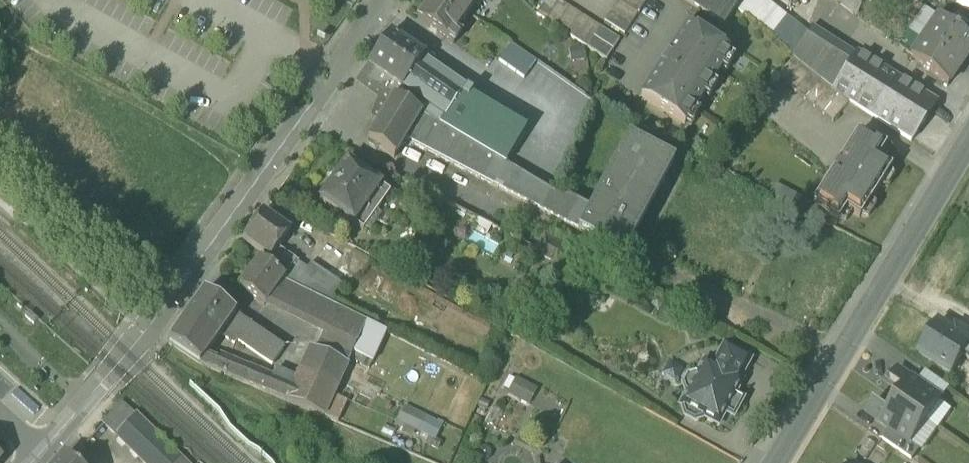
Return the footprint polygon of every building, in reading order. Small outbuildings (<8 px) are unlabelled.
[(469,15),(448,0),(432,0),(417,21),(453,46),(461,35),(457,32),(469,15)] [(469,15),(479,0),(448,0),(469,15)] [(587,48),(600,28),(557,0),(546,0),(537,15),(587,48)] [(624,35),(647,0),(619,0),(604,22),(624,35)] [(723,28),(735,11),(734,11),(736,9),(742,0),(684,0),(723,28)] [(808,33),(767,0),(742,0),(736,9),(793,56),(792,56),(793,56),(807,68),(827,38),(813,29),(815,26),(813,25),(808,33)] [(836,3),(851,13),(860,0),(838,0),(836,3)] [(948,85),(968,55),(968,40),(938,16),(910,56),(948,85)] [(641,98),(684,126),(730,56),(687,27),(641,98)] [(606,61),(607,61),(620,41),(600,28),(587,48),(606,61)] [(394,99),(440,127),(466,91),(466,90),(431,66),(434,61),(424,54),(422,57),(390,35),(368,67),(374,71),(366,82),(394,99)] [(834,89),(856,56),(827,38),(807,68),(834,89)] [(498,61),(524,80),(536,63),(510,45),(498,61)] [(910,140),(912,141),(937,102),(858,52),(856,56),(834,89),(874,117),(910,140)] [(777,76),(833,121),(848,102),(792,57),(777,75),(777,76)] [(505,166),(526,131),(471,98),(473,95),(466,90),(466,91),(440,127),(503,165),(505,166)] [(405,139),(578,232),(579,232),(590,211),(564,196),(561,201),(554,196),(505,166),(503,165),(440,127),(394,99),(368,142),(394,158),(405,139)] [(825,213),(838,221),(846,209),(860,218),(891,168),(877,160),(885,147),(873,139),(871,141),(858,133),(837,164),(843,167),(838,174),(833,170),(813,202),(827,211),(825,213)] [(629,139),(590,211),(579,232),(578,232),(577,233),(622,257),(648,209),(672,164),(673,163),(629,139)] [(320,202),(363,232),(390,194),(347,164),(320,202)] [(812,203),(775,184),(769,194),(806,213),(812,203)] [(269,260),(270,261),(278,250),(290,233),(262,213),(242,241),(269,260)] [(533,258),(556,271),(568,251),(568,250),(544,237),(536,252),(533,258)] [(282,282),(284,283),(295,267),(297,263),(278,250),(270,261),(269,260),(265,266),(284,280),(282,282)] [(556,271),(571,280),(583,259),(568,251),(556,271)] [(238,289),(264,308),(282,282),(284,280),(265,266),(259,261),(238,289)] [(284,283),(327,304),(340,285),(311,265),(304,274),(295,267),(284,283)] [(321,338),(353,354),(366,324),(327,304),(284,283),(282,282),(264,308),(321,338)] [(205,357),(220,336),(234,316),(204,294),(168,344),(199,366),(205,357)] [(283,350),(234,316),(220,336),(234,346),(237,342),(272,367),(283,350)] [(952,370),(963,353),(968,357),(968,335),(958,328),(956,332),(940,322),(922,351),(952,370)] [(353,354),(372,364),(386,334),(366,324),(353,354)] [(353,354),(321,338),(315,352),(347,367),(353,354)] [(713,368),(738,381),(749,361),(724,348),(713,368)] [(310,350),(295,383),(286,403),(324,420),(333,399),(347,367),(315,352),(310,350)] [(217,362),(205,357),(199,366),(242,385),(248,370),(219,357),(217,362)] [(702,417),(718,425),(725,412),(726,413),(731,411),(736,402),(735,397),(734,396),(741,383),(738,381),(713,368),(704,363),(697,376),(695,375),(688,377),(684,385),(686,391),(688,393),(681,406),(684,407),(683,410),(685,416),(694,421),(701,419),(702,417)] [(905,389),(896,401),(926,422),(942,401),(915,382),(898,369),(891,379),(905,389)] [(242,385),(286,403),(295,383),(274,374),(271,380),(248,370),(242,385)] [(915,382),(942,401),(950,388),(924,370),(915,382)] [(538,390),(516,379),(507,396),(529,407),(538,390)] [(347,404),(333,399),(324,420),(338,426),(347,404)] [(912,443),(926,422),(896,401),(888,412),(875,402),(868,412),(890,428),(911,443),(912,443)] [(141,462),(184,462),(135,415),(134,416),(121,405),(103,426),(115,436),(114,437),(141,462)] [(397,425),(417,435),(426,419),(405,408),(397,425)] [(443,427),(426,419),(417,435),(435,444),(443,427)] [(882,439),(912,460),(920,449),(912,443),(911,443),(890,428),(882,439)]
